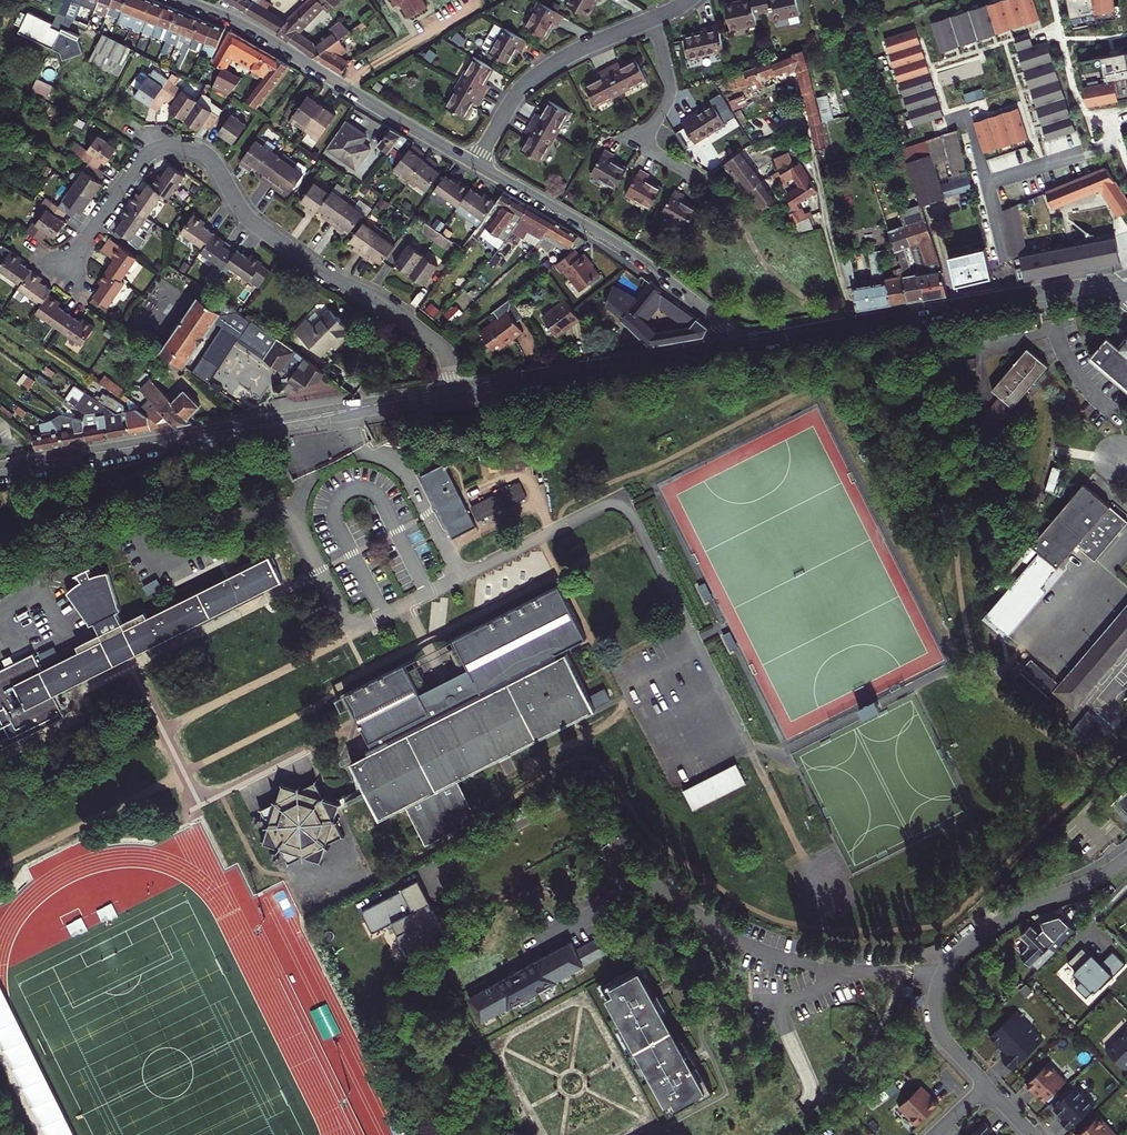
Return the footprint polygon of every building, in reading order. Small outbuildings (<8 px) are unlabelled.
[(98,0),(63,0),(59,12),(66,15),(80,21),(88,6),(95,8),(98,0)] [(122,10),(126,0),(112,0),(110,5),(108,12),(119,18),(122,10)] [(135,15),(141,0),(126,0),(122,10),(135,15)] [(144,25),(154,1),(152,0),(141,0),(135,15),(132,22),(144,27),(144,25)] [(245,12),(253,0),(226,0),(234,5),(245,12)] [(260,2),(257,0),(253,0),(245,12),(254,17),(262,22),(267,12),(268,11),(257,6),(260,2)] [(296,32),(299,28),(323,5),(329,10),(339,0),(307,0),(300,7),(286,23),(278,32),(277,33),(283,37),(288,41),(296,32)] [(397,5),(401,3),(410,18),(427,7),(423,0),(394,0),(397,5)] [(566,4),(588,16),(594,5),(597,0),(568,0),(566,4)] [(757,24),(755,15),(763,13),(760,0),(742,0),(742,1),(734,3),(726,4),(731,29),(757,24)] [(763,13),(772,12),(774,20),(799,15),(796,0),(760,0),(763,13)] [(930,22),(940,52),(1039,19),(1033,0),(1000,0),(930,22)] [(1074,28),(1123,17),(1120,0),(1069,0),(1074,28)] [(154,1),(144,25),(155,29),(166,5),(160,3),(154,1)] [(564,16),(539,1),(525,26),(545,38),(553,23),(558,26),(561,21),(564,16)] [(270,7),(260,2),(257,6),(268,11),(270,7)] [(166,5),(155,29),(168,34),(170,28),(178,10),(174,9),(170,7),(166,5)] [(80,34),(62,26),(61,29),(56,27),(51,25),(53,22),(28,10),(27,13),(21,25),(18,31),(60,51),(64,59),(83,51),(78,38),(80,34)] [(178,10),(170,28),(182,33),(189,14),(183,12),(178,10)] [(21,25),(27,13),(21,11),(16,23),(21,25)] [(267,12),(262,22),(278,32),(286,23),(267,12)] [(181,66),(190,46),(201,19),(195,17),(189,14),(182,33),(179,39),(185,42),(181,51),(182,51),(176,64),(181,66)] [(201,19),(190,46),(201,51),(202,49),(212,23),(206,21),(201,19)] [(306,38),(297,47),(313,58),(339,39),(351,30),(341,20),(330,29),(332,31),(314,44),(306,38)] [(202,49),(201,51),(213,56),(217,47),(225,28),(218,26),(212,23),(202,49)] [(528,42),(496,23),(483,46),(491,50),(490,52),(509,63),(517,48),(520,50),(522,51),(528,42)] [(724,50),(718,25),(711,27),(703,28),(704,32),(684,36),(690,58),(724,50)] [(883,38),(912,125),(943,115),(914,28),(883,38)] [(252,44),(230,30),(213,62),(225,69),(238,50),(241,52),(236,59),(254,69),(249,78),(247,76),(245,79),(256,85),(275,58),(252,44)] [(306,38),(296,32),(288,41),(297,47),(306,38)] [(123,44),(111,37),(103,33),(90,59),(119,75),(133,49),(123,44)] [(1031,38),(1015,43),(1047,141),(1076,131),(1047,41),(1033,46),(1031,38)] [(163,45),(151,39),(146,50),(158,56),(163,45)] [(347,51),(339,39),(313,58),(327,66),(340,75),(347,63),(338,58),(347,51)] [(1079,57),(1088,103),(1126,96),(1126,48),(1079,57)] [(797,77),(809,74),(803,50),(791,54),(791,55),(795,66),(794,67),(795,72),(797,77)] [(165,52),(162,58),(169,61),(172,55),(165,52)] [(774,73),(775,74),(785,70),(794,67),(795,66),(791,55),(770,63),(774,73)] [(490,86),(485,83),(493,69),(474,57),(460,82),(484,96),(487,91),(490,86)] [(279,61),(275,58),(256,85),(245,79),(242,77),(230,93),(243,101),(245,98),(257,108),(288,66),(284,64),(279,61)] [(628,64),(620,68),(618,63),(608,68),(621,93),(646,80),(636,60),(628,64)] [(744,70),(748,82),(761,78),(774,73),(770,63),(770,60),(764,63),(744,70)] [(602,77),(586,85),(596,105),(621,93),(608,68),(604,70),(599,72),(602,77)] [(140,100),(143,100),(150,106),(155,99),(162,104),(164,101),(167,97),(175,85),(153,70),(149,76),(142,72),(139,74),(129,90),(138,97),(138,99),(140,100)] [(744,70),(738,72),(742,85),(748,82),(744,70)] [(242,77),(228,71),(225,71),(221,71),(213,87),(228,95),(230,93),(242,77)] [(803,100),(815,97),(809,74),(797,77),(800,88),(803,100)] [(44,82),(37,78),(34,84),(50,91),(52,85),(44,82)] [(484,96),(460,82),(446,107),(465,117),(474,102),(479,105),(482,101),(484,96)] [(175,85),(167,97),(174,102),(172,106),(170,109),(178,114),(179,117),(181,119),(183,118),(185,119),(197,100),(175,85)] [(197,100),(219,115),(223,110),(210,102),(212,100),(202,93),(197,100)] [(290,120),(297,126),(298,124),(304,129),(322,104),(315,99),(308,94),(290,120)] [(730,101),(734,110),(747,105),(744,96),(730,101)] [(167,97),(164,101),(172,106),(174,102),(167,97)] [(815,97),(803,100),(807,112),(810,124),(821,121),(822,121),(815,97)] [(150,106),(158,110),(162,104),(155,99),(150,106)] [(197,100),(185,119),(186,120),(186,122),(189,124),(192,124),(200,129),(203,126),(205,123),(211,127),(214,123),(216,120),(219,115),(197,100)] [(530,123),(554,137),(568,112),(550,101),(541,116),(538,114),(536,113),(530,123)] [(329,109),(322,104),(304,129),(312,134),(311,136),(317,140),(336,114),(329,109)] [(696,115),(694,113),(688,117),(681,121),(695,142),(725,123),(713,105),(696,115)] [(1018,108),(973,122),(983,153),(1028,138),(1018,108)] [(219,132),(227,137),(227,140),(230,141),(232,141),(234,142),(247,123),(224,109),(223,110),(219,115),(216,120),(223,125),(221,128),(219,132)] [(345,120),(326,148),(355,168),(370,148),(360,142),(352,136),(358,129),(351,125),(345,120)] [(821,121),(810,124),(813,136),(815,149),(826,146),(821,121)] [(540,161),(554,137),(530,123),(528,128),(525,132),(530,135),(521,150),(540,161)] [(360,142),(365,135),(358,129),(352,136),(360,142)] [(957,130),(902,149),(914,182),(916,189),(921,204),(971,189),(963,154),(960,145),(957,130)] [(106,163),(111,156),(114,156),(116,153),(115,150),(117,148),(98,135),(88,150),(77,142),(71,150),(90,163),(95,167),(100,159),(106,163)] [(402,135),(394,145),(400,149),(408,138),(402,135)] [(259,169),(272,151),(264,145),(267,141),(259,136),(240,162),(250,170),(254,165),(259,169)] [(404,156),(400,161),(400,162),(393,170),(400,176),(403,172),(411,178),(425,160),(420,156),(423,152),(418,148),(413,144),(404,156)] [(393,147),(389,152),(400,161),(404,156),(393,147)] [(591,174),(616,188),(627,169),(611,160),(614,155),(610,152),(605,150),(591,174)] [(272,185),(290,158),(284,153),(281,157),(272,151),(259,169),(265,173),(261,178),(272,185)] [(739,152),(722,165),(734,180),(739,175),(750,167),(744,160),(739,152)] [(779,170),(793,162),(787,153),(774,161),(779,170)] [(428,156),(425,160),(411,178),(408,182),(415,187),(417,184),(426,190),(440,172),(435,168),(438,164),(433,160),(428,156)] [(291,192),(304,174),(295,167),(297,164),(290,158),(272,185),(282,192),(285,188),(291,192)] [(98,194),(97,191),(103,183),(96,179),(102,171),(95,167),(90,163),(74,185),(93,198),(94,196),(96,196),(98,194)] [(799,163),(780,173),(784,180),(785,181),(792,176),(798,187),(810,179),(804,171),(799,163)] [(160,174),(152,185),(164,193),(169,197),(185,174),(171,164),(163,176),(160,174)] [(756,174),(750,167),(739,175),(750,189),(761,181),(756,174)] [(1095,173),(1047,192),(1052,207),(1102,188),(1121,217),(1126,212),(1126,199),(1119,186),(1108,170),(1107,169),(1095,173)] [(626,193),(651,208),(662,189),(646,180),(649,175),(644,172),(640,170),(626,193)] [(773,174),(772,174),(779,183),(780,183),(784,180),(780,173),(778,170),(773,174)] [(456,183),(445,175),(435,189),(458,206),(471,188),(465,184),(459,179),(456,183)] [(816,191),(810,179),(798,187),(791,191),(787,193),(784,195),(793,211),(800,207),(797,202),(806,196),(816,191)] [(784,180),(780,183),(787,193),(791,191),(785,181),(784,180)] [(750,189),(744,193),(758,212),(775,199),(768,190),(761,181),(750,189)] [(319,208),(333,189),(326,185),(324,188),(315,182),(301,201),(307,205),(304,209),(314,216),(319,208)] [(147,216),(164,193),(152,185),(149,183),(141,194),(138,192),(130,204),(147,216)] [(67,212),(71,215),(76,208),(83,212),(88,204),(91,204),(92,202),(92,199),(93,198),(74,185),(59,207),(65,210),(67,212)] [(482,196),(471,188),(458,206),(455,210),(478,227),(496,202),(490,198),(484,194),(482,196)] [(342,196),(333,189),(319,208),(325,212),(322,217),(332,224),(351,197),(344,193),(342,196)] [(661,214),(686,228),(698,209),(682,200),(685,195),(680,192),(675,190),(661,214)] [(519,215),(524,204),(514,198),(503,193),(497,202),(502,205),(519,215)] [(793,211),(784,195),(779,197),(791,221),(795,233),(813,227),(810,216),(805,218),(804,215),(800,207),(793,211)] [(358,203),(351,197),(332,224),(341,231),(344,227),(350,231),(364,212),(355,206),(358,203)] [(33,221),(26,230),(30,233),(41,241),(48,231),(55,237),(56,235),(58,235),(60,232),(60,230),(66,222),(62,219),(60,217),(65,210),(59,207),(52,202),(36,224),(33,221)] [(154,221),(147,216),(130,204),(122,216),(125,218),(116,229),(130,239),(127,242),(138,250),(145,239),(140,235),(145,228),(147,230),(154,221)] [(502,205),(486,227),(495,233),(503,239),(509,232),(521,218),(528,206),(524,204),(519,215),(502,205)] [(943,270),(921,204),(899,212),(901,217),(904,226),(911,247),(919,273),(924,297),(947,293),(943,270)] [(542,238),(553,220),(540,213),(528,206),(521,218),(509,232),(520,238),(525,228),(542,238)] [(204,247),(215,233),(203,225),(205,222),(194,213),(181,231),(204,247)] [(574,249),(585,240),(576,233),(572,231),(568,228),(553,220),(542,238),(539,244),(546,252),(552,247),(555,249),(557,246),(569,253),(574,249)] [(363,256),(379,233),(364,222),(350,240),(356,244),(352,249),(363,256)] [(440,232),(426,222),(424,225),(423,233),(434,240),(440,232)] [(905,248),(911,247),(904,226),(889,230),(894,247),(896,253),(898,257),(903,273),(908,299),(924,297),(919,273),(912,274),(905,248)] [(454,241),(440,232),(434,240),(444,248),(451,245),(454,241)] [(204,247),(202,251),(225,267),(227,264),(238,249),(215,233),(204,247)] [(395,244),(379,233),(363,256),(373,264),(376,259),(382,263),(384,261),(395,244)] [(1020,254),(1025,279),(1122,261),(1117,236),(1020,254)] [(137,257),(110,237),(101,249),(115,259),(107,270),(121,280),(137,257)] [(516,246),(506,239),(481,273),(488,278),(493,272),(496,273),(516,246)] [(21,284),(31,269),(20,262),(22,259),(2,244),(0,246),(0,270),(21,284)] [(395,263),(403,268),(403,272),(406,273),(409,272),(410,273),(423,254),(409,244),(395,263)] [(896,253),(894,247),(869,252),(874,283),(856,286),(851,256),(841,258),(847,287),(853,286),(857,308),(886,303),(891,302),(888,288),(887,284),(885,278),(881,255),(896,253)] [(992,275),(985,247),(949,255),(956,284),(992,275)] [(238,249),(227,264),(259,287),(271,271),(261,264),(263,262),(251,254),(248,257),(238,249)] [(580,257),(574,249),(569,253),(555,265),(562,273),(565,271),(581,289),(599,275),(590,265),(582,255),(580,257)] [(438,265),(423,254),(410,273),(411,274),(411,277),(413,278),(416,277),(425,284),(438,265)] [(903,273),(898,257),(891,259),(896,276),(885,278),(887,284),(888,288),(891,302),(908,299),(903,273)] [(43,277),(31,269),(21,284),(13,294),(21,300),(26,293),(41,304),(48,294),(52,289),(40,281),(43,277)] [(102,283),(94,295),(109,305),(124,282),(121,280),(107,270),(99,281),(102,283)] [(639,279),(634,285),(643,292),(650,283),(640,276),(639,279)] [(643,292),(638,299),(637,299),(623,317),(622,318),(650,345),(703,337),(708,328),(659,293),(661,291),(650,283),(643,292)] [(637,299),(613,285),(606,304),(623,317),(637,299)] [(58,305),(61,302),(48,294),(41,304),(36,311),(60,327),(70,313),(58,305)] [(283,370),(284,368),(293,375),(291,379),(299,385),(318,381),(324,372),(244,314),(241,312),(217,296),(213,302),(216,304),(214,306),(199,296),(162,351),(173,358),(183,365),(184,366),(216,322),(223,327),(240,338),(267,355),(265,358),(283,370)] [(512,298),(494,311),(499,318),(480,332),(495,351),(523,330),(516,322),(514,318),(522,312),(512,298)] [(543,317),(555,334),(569,323),(571,325),(580,319),(575,312),(566,300),(543,317)] [(308,319),(297,330),(322,354),(333,344),(336,346),(352,331),(330,309),(314,324),(308,319)] [(514,318),(516,322),(525,316),(522,312),(514,318)] [(70,313),(60,327),(83,343),(95,326),(82,317),(80,320),(70,313)] [(569,323),(555,334),(557,336),(571,325),(569,323)] [(969,326),(959,328),(960,334),(970,333),(969,326)] [(240,338),(223,327),(204,355),(220,366),(220,367),(240,338)] [(1119,346),(1107,336),(1091,355),(1126,386),(1126,337),(1119,346)] [(1048,365),(1026,346),(990,388),(998,395),(976,420),(978,432),(990,432),(1048,365)] [(471,353),(466,349),(462,355),(467,359),(471,353)] [(220,366),(204,355),(193,372),(208,383),(220,366)] [(173,358),(169,363),(179,372),(183,365),(173,358)] [(977,358),(967,359),(970,375),(979,374),(977,358)] [(152,380),(160,388),(167,380),(159,372),(152,380)] [(28,375),(21,385),(27,390),(34,380),(28,375)] [(139,408),(164,425),(194,421),(190,417),(171,398),(160,388),(152,380),(151,379),(141,389),(156,405),(152,410),(142,404),(140,406),(139,408)] [(211,380),(209,383),(218,390),(220,386),(211,380)] [(106,386),(111,390),(122,398),(125,394),(108,382),(106,386)] [(91,385),(86,392),(113,411),(122,398),(111,390),(107,395),(91,385)] [(171,398),(190,417),(202,404),(186,388),(176,399),(173,396),(171,398)] [(109,435),(130,432),(128,420),(123,421),(122,411),(115,412),(113,411),(86,392),(76,406),(85,413),(105,411),(109,435)] [(128,420),(130,432),(152,428),(164,425),(139,408),(140,406),(128,397),(130,410),(122,411),(123,421),(128,420)] [(27,410),(20,405),(16,410),(23,416),(27,410)] [(83,420),(87,439),(109,435),(105,411),(85,413),(83,420)] [(59,430),(61,430),(63,443),(87,439),(83,420),(74,418),(61,414),(52,420),(53,422),(59,430)] [(34,436),(36,450),(63,445),(63,443),(61,430),(59,430),(53,422),(51,423),(50,420),(45,422),(38,424),(39,430),(47,429),(47,433),(34,435),(34,436)] [(39,430),(38,424),(32,425),(34,435),(47,433),(47,429),(39,430)] [(453,537),(454,538),(477,526),(445,464),(422,475),(445,520),(452,522),(449,528),(448,531),(450,536),(453,537)] [(520,483),(496,495),(502,507),(490,512),(484,501),(472,507),(479,521),(527,497),(520,483)] [(1084,484),(1032,544),(1031,545),(1032,545),(1058,567),(1077,546),(1095,561),(1126,523),(1126,521),(1084,484)] [(0,492),(0,506),(10,504),(8,490),(0,492)] [(496,495),(484,501),(490,512),(502,507),(496,495)] [(0,669),(0,748),(65,715),(55,695),(135,655),(283,581),(271,556),(148,618),(145,613),(123,624),(117,612),(121,610),(119,605),(109,572),(104,573),(100,574),(96,575),(92,577),(88,568),(75,575),(80,584),(74,588),(68,592),(89,620),(91,625),(95,623),(101,635),(79,645),(81,650),(42,670),(33,653),(0,669)] [(1030,577),(1018,566),(1002,584),(1014,595),(1030,577)] [(461,672),(448,679),(447,677),(444,679),(440,680),(441,682),(429,689),(414,659),(345,694),(372,746),(367,748),(370,753),(352,762),(367,793),(380,818),(407,805),(427,844),(478,819),(458,779),(460,778),(595,709),(567,653),(558,658),(556,655),(587,639),(560,586),(446,643),(461,672)] [(1054,691),(1074,708),(1126,646),(1126,606),(1054,691)] [(39,653),(45,666),(60,660),(54,647),(39,653)] [(736,764),(684,791),(694,810),(746,783),(736,764)] [(267,820),(270,827),(266,842),(281,848),(286,857),(289,863),(304,855),(322,861),(328,843),(343,836),(335,821),(340,806),(341,804),(324,798),(316,782),(300,790),(284,785),(279,802),(262,810),(267,820)] [(1115,799),(1126,810),(1126,787),(1115,799)] [(404,890),(363,911),(368,921),(373,932),(394,922),(411,956),(425,949),(422,943),(445,931),(420,880),(403,888),(404,890)] [(1055,950),(1075,930),(1060,914),(1041,921),(1044,929),(1039,933),(1055,950)] [(549,953),(509,975),(513,983),(476,1003),(479,1008),(473,1012),(479,1024),(545,987),(548,992),(552,993),(558,990),(559,985),(557,981),(608,954),(613,951),(599,925),(582,935),(586,944),(554,961),(549,953)] [(1031,925),(1021,934),(1029,942),(1029,947),(1021,955),(1030,965),(1041,955),(1041,954),(1050,945),(1039,933),(1031,925)] [(569,939),(548,951),(549,953),(554,961),(586,944),(582,935),(580,933),(569,939)] [(1126,963),(1126,962),(1115,950),(1101,964),(1084,947),(1070,961),(1078,969),(1075,971),(1083,979),(1077,986),(1088,997),(1095,990),(1096,992),(1101,987),(1102,988),(1126,963)] [(657,992),(642,964),(626,972),(606,983),(627,1021),(623,1023),(649,1071),(671,1113),(676,1111),(674,1107),(709,1089),(693,1059),(691,1056),(682,1039),(677,1042),(664,1016),(669,1014),(659,995),(657,992)] [(0,981),(0,1047),(44,1134),(76,1134),(0,981)] [(915,985),(905,984),(904,994),(914,994),(914,1004),(924,1005),(924,992),(915,992),(915,985)] [(1014,1013),(1027,1027),(1030,1024),(1024,1017),(1017,1010),(1014,1013)] [(1004,1058),(1014,1068),(1045,1038),(1030,1024),(1027,1027),(1014,1013),(992,1034),(1000,1044),(1003,1041),(1008,1046),(1005,1049),(1009,1053),(1004,1058)] [(1126,1066),(1126,1030),(1109,1048),(1126,1066)] [(1050,1062),(1028,1083),(1034,1089),(1035,1088),(1040,1093),(1047,1100),(1068,1080),(1050,1062)] [(924,1083),(922,1084),(934,1096),(935,1095),(924,1083)] [(925,1116),(941,1101),(935,1095),(934,1096),(922,1084),(901,1104),(919,1123),(925,1116)] [(1063,1107),(1063,1111),(1062,1113),(1065,1117),(1063,1119),(1070,1127),(1097,1103),(1079,1084),(1059,1103),(1063,1107)] [(1079,1134),(1116,1134),(1118,1133),(1101,1114),(1079,1134)] [(996,1134),(992,1130),(994,1128),(987,1119),(970,1134),(995,1134),(996,1134)]
